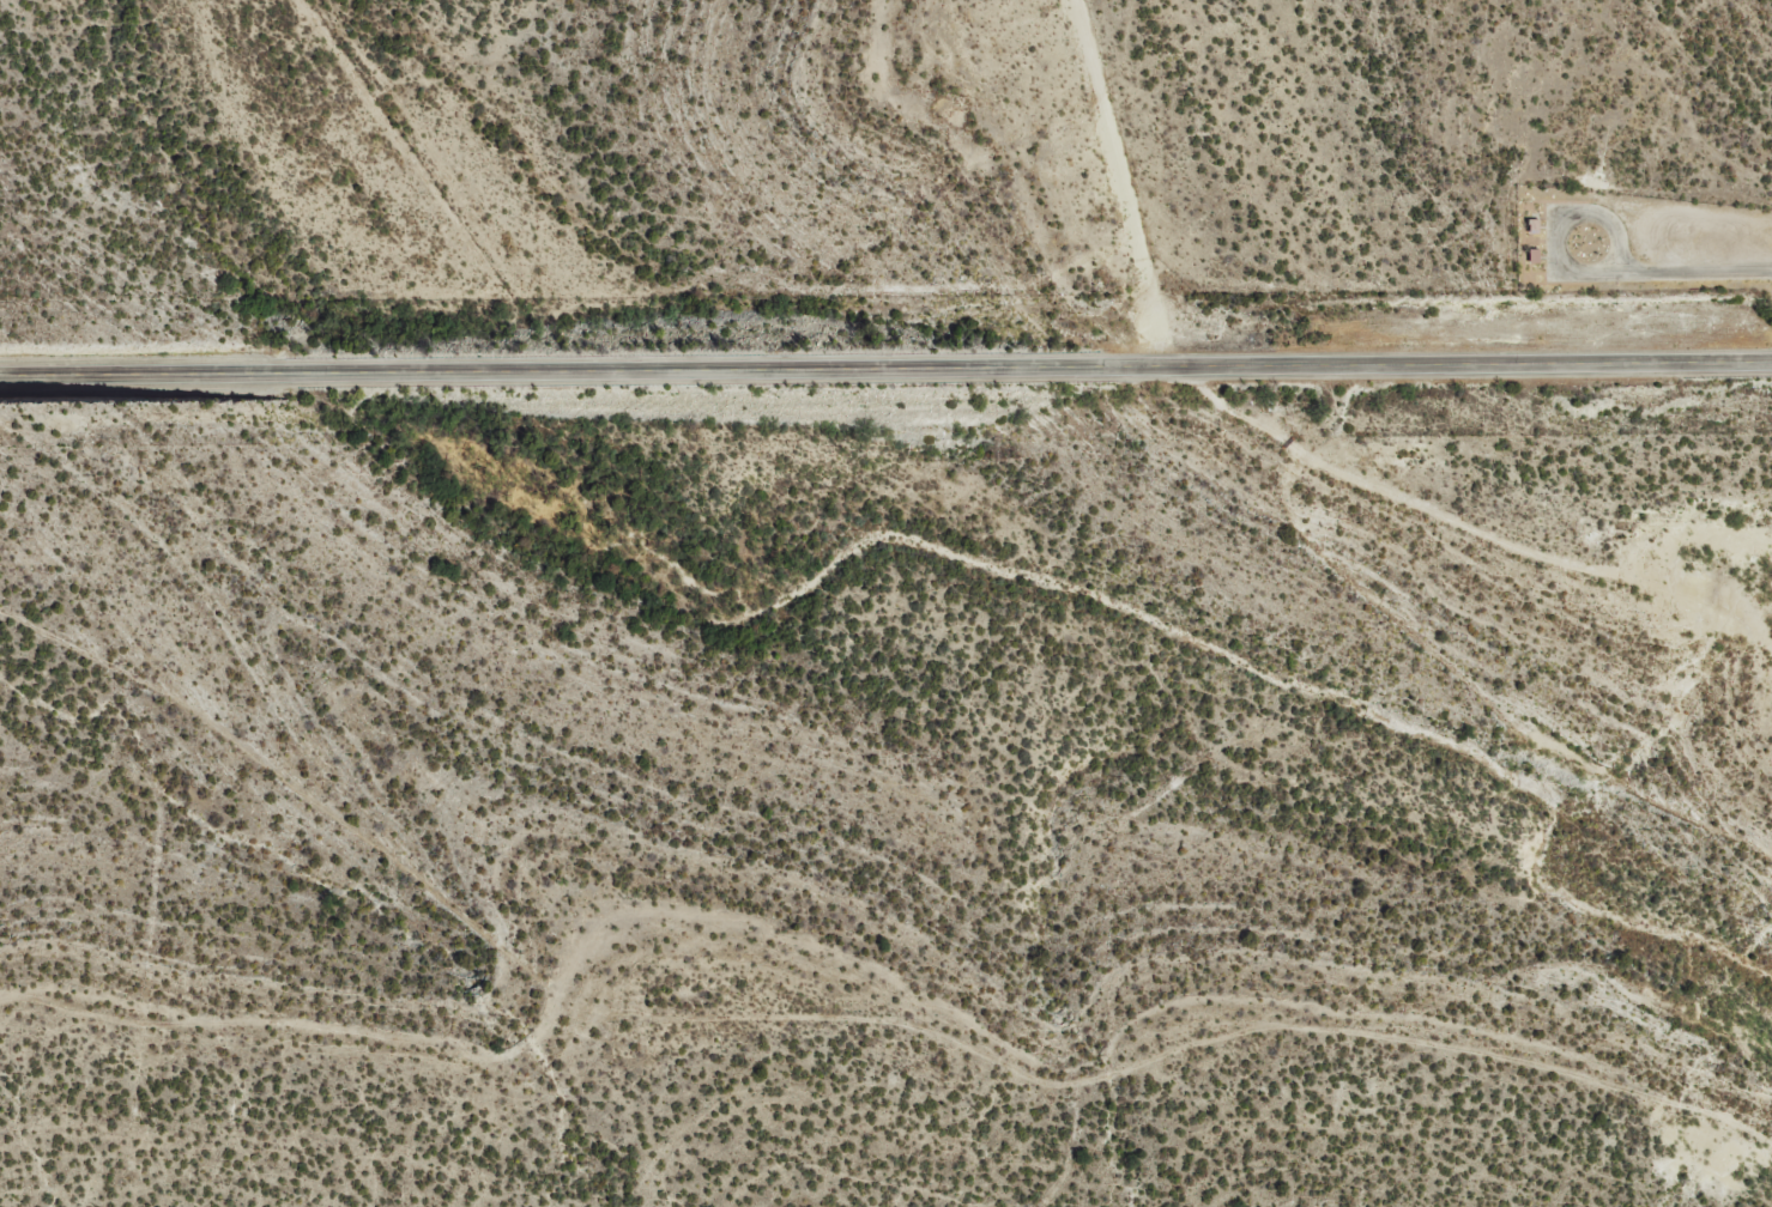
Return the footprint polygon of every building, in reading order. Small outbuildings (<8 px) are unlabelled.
[(1525,220),(1524,232),(1534,233),(1534,220),(1525,220)] [(1523,249),(1523,262),(1531,262),(1532,250),(1523,249)]
